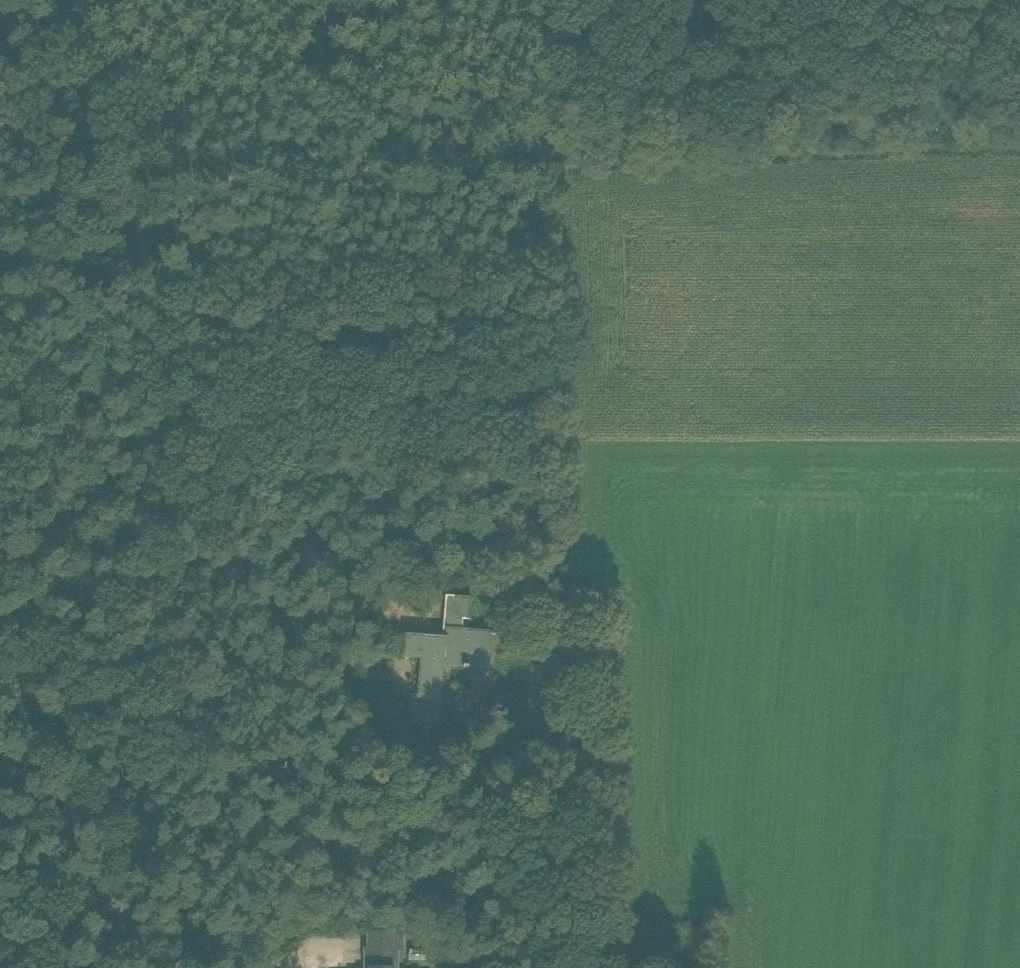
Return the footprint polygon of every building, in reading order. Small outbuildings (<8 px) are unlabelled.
[(421,657),(418,697),(412,696),(410,721),(440,724),(444,668),(467,670),(466,680),(484,682),(485,672),(488,672),(491,630),(461,628),(462,618),(469,618),(471,597),(445,595),(441,646),(433,645),(434,638),(406,636),(404,656),(421,657)] [(394,950),(402,950),(402,934),(391,934),(391,950),(366,950),(367,967),(394,967),(394,950)]
